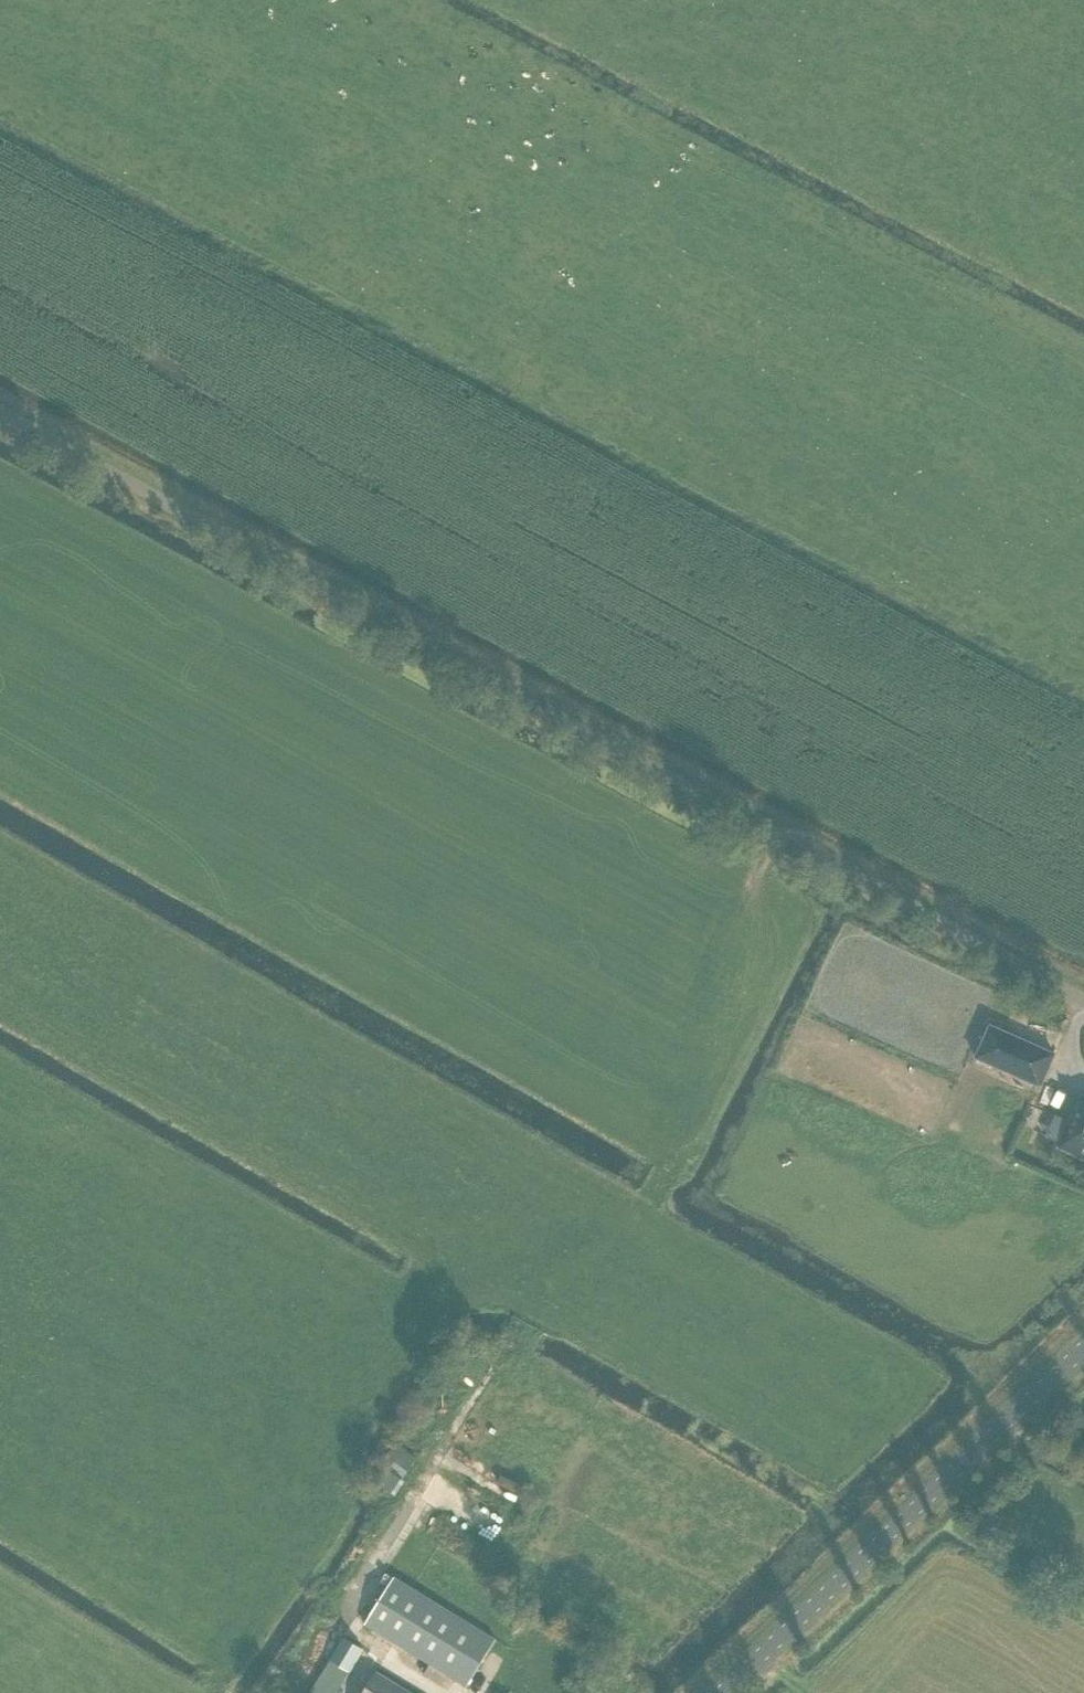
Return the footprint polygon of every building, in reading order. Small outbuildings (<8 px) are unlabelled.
[(1056,1054),(991,1025),(977,1057),(1041,1086),(1056,1054)] [(1083,1094),(1059,1147),(1083,1158),(1083,1095),(1083,1094)] [(467,1685),(496,1638),(394,1576),(365,1624),(467,1685)] [(350,1671),(364,1648),(345,1637),(331,1660),(350,1671)] [(376,1671),(363,1692),(412,1692),(376,1671)]
